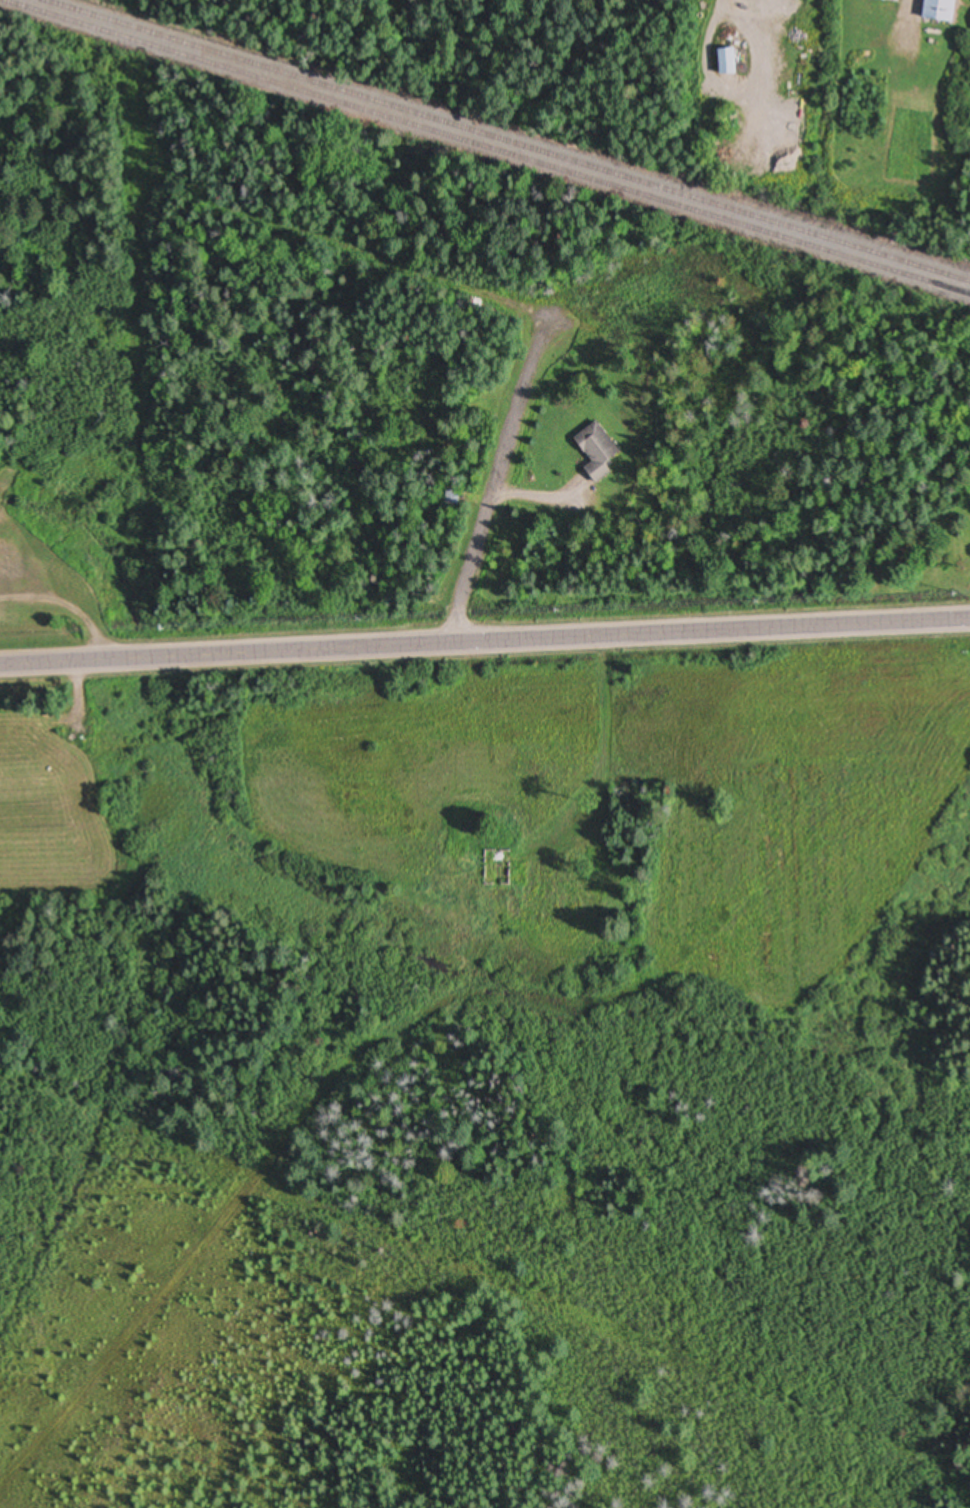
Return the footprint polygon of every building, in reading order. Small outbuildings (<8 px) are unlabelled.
[(920,20),(953,24),(955,0),(922,0),(920,20)] [(735,75),(734,50),(715,50),(715,75),(735,75)] [(571,439),(589,464),(582,469),(593,485),(613,471),(607,463),(618,454),(595,422),(571,439)]
